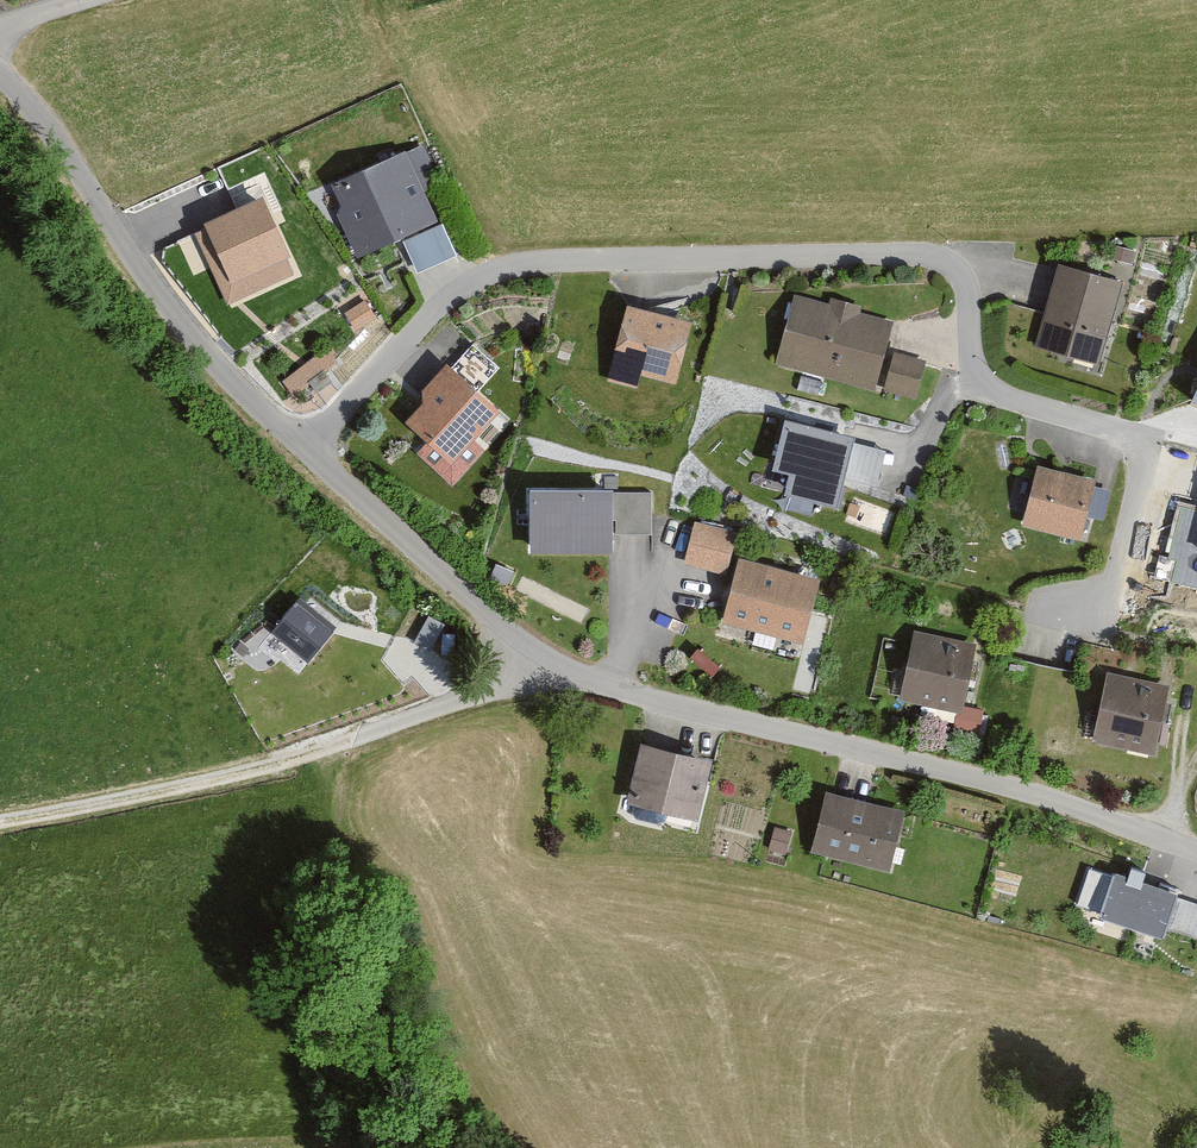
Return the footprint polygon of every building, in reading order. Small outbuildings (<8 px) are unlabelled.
[(438,187),(420,147),(335,186),(344,207),(336,211),(358,261),(436,225),(422,194),(438,187)] [(264,204),(195,234),(227,305),(296,275),(264,204)] [(1122,283),(1059,266),(1038,347),(1101,363),(1122,283)] [(346,312),(358,329),(378,315),(366,298),(346,312)] [(874,393),(892,326),(859,317),(861,307),(831,299),(829,308),(792,298),(773,366),(874,393)] [(677,386),(694,326),(631,308),(608,385),(635,392),(640,375),(677,386)] [(497,371),(469,346),(421,397),(426,402),(406,423),(452,466),(502,413),(478,391),(497,371)] [(926,366),(894,356),(882,392),(915,403),(926,366)] [(331,388),(324,376),(309,384),(317,396),(331,388)] [(842,508),(859,438),(787,421),(775,471),(796,476),(791,496),(842,508)] [(1097,486),(1038,469),(1022,527),(1081,544),(1097,486)] [(653,537),(653,492),(532,492),(532,554),(616,554),(616,537),(653,537)] [(727,577),(737,532),(693,522),(683,568),(727,577)] [(823,581),(742,560),(724,626),(806,648),(823,581)] [(341,638),(298,601),(268,635),(310,672),(341,638)] [(962,711),(975,647),(912,635),(899,704),(956,716),(953,732),(975,737),(979,714),(962,711)] [(1158,760),(1173,693),(1108,678),(1092,745),(1158,760)] [(697,826),(712,762),(641,746),(626,810),(697,826)] [(892,876),(906,813),(827,796),(813,858),(892,876)] [(787,865),(790,847),(762,841),(756,868),(774,872),(776,863),(787,865)] [(1174,898),(1116,879),(1102,919),(1160,938),(1174,898)]
